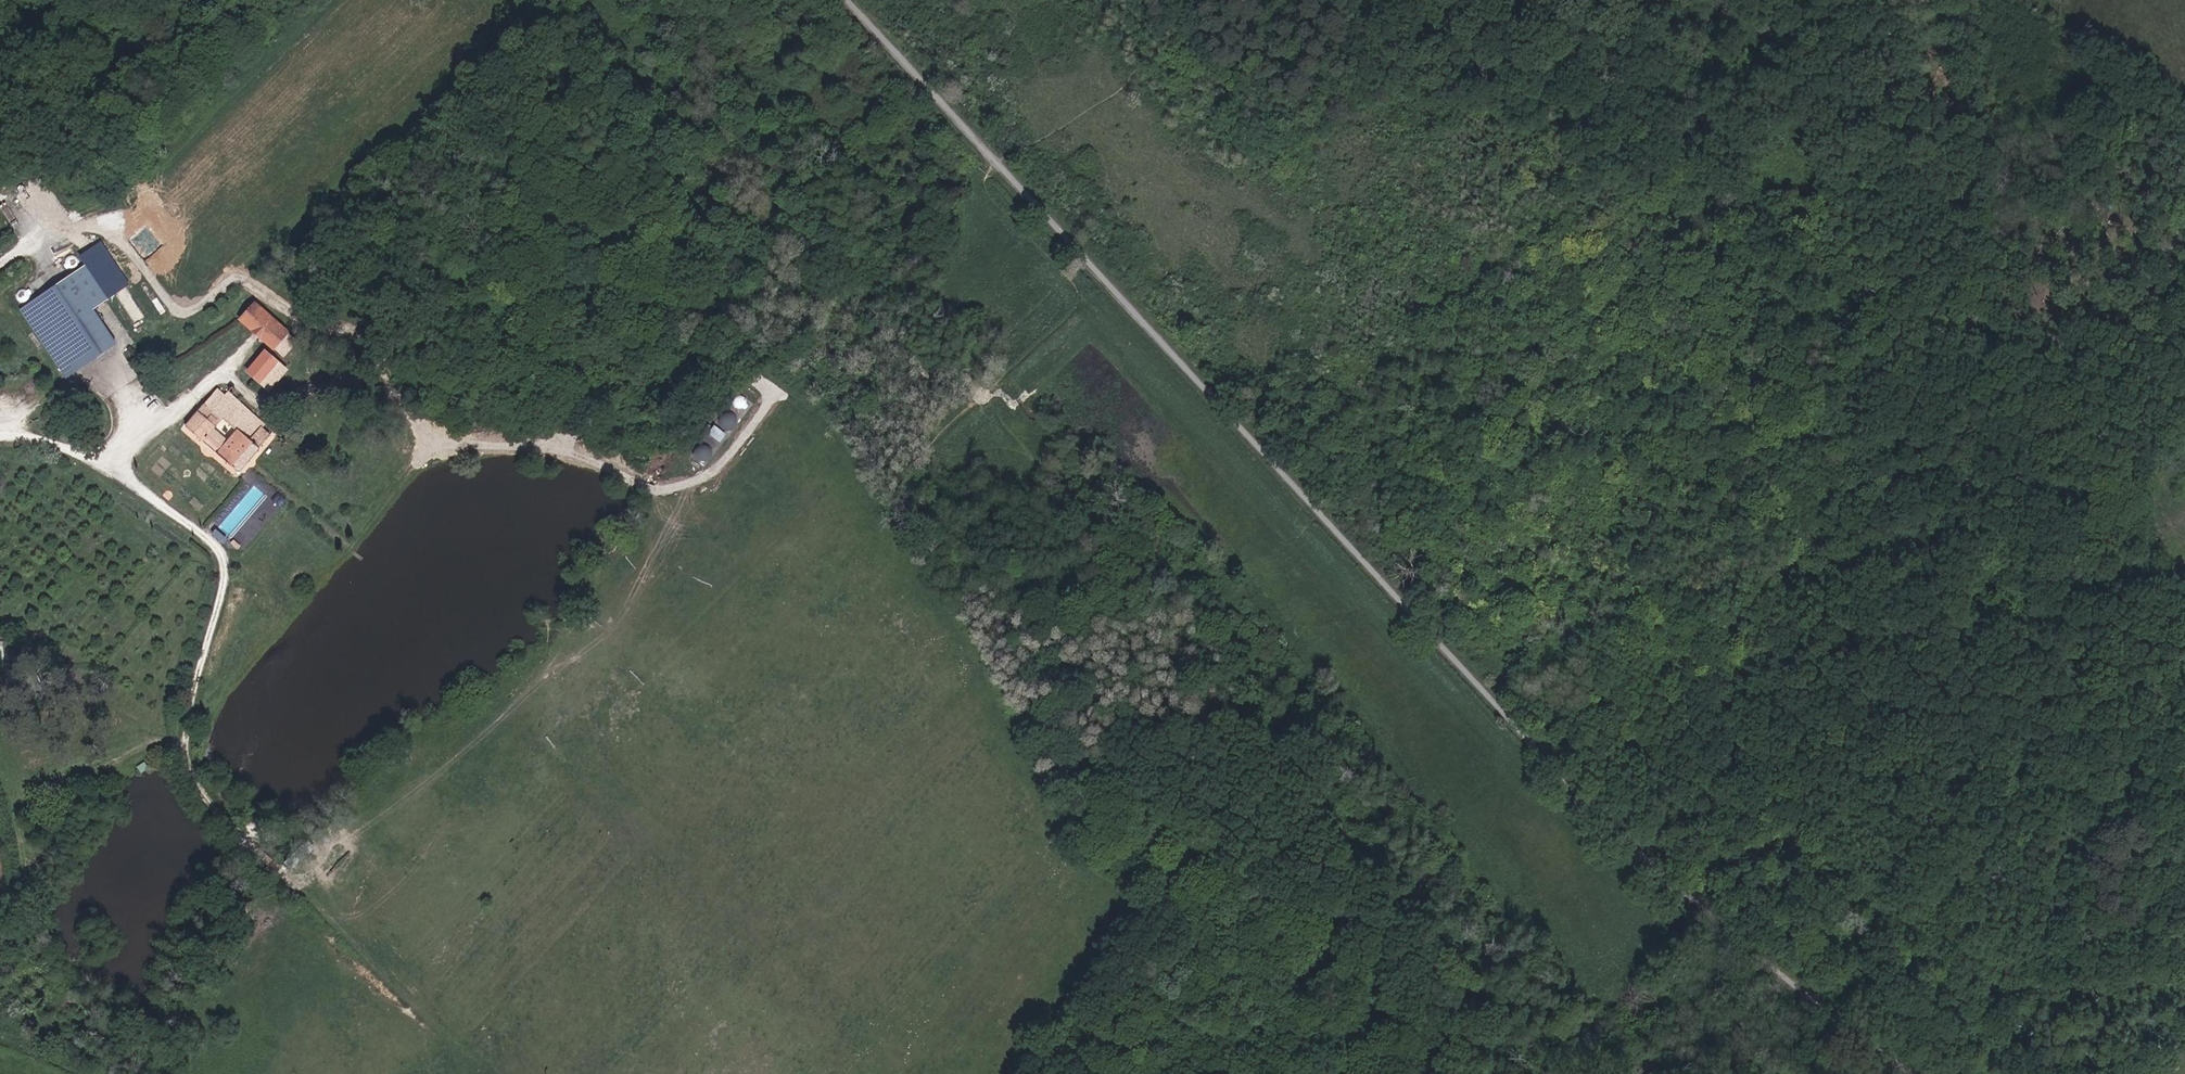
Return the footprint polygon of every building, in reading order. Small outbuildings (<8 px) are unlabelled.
[(118,347),(96,312),(108,305),(85,269),(20,310),(64,380),(118,347)] [(242,322),(276,352),(290,336),(257,306),(242,322)] [(298,342),(290,336),(276,352),(284,358),(298,342)] [(249,374),(261,383),(277,365),(266,355),(249,374)] [(288,374),(277,365),(261,383),(271,392),(288,374)] [(237,391),(233,388),(226,397),(219,391),(188,428),(241,473),(272,438),(262,430),(266,426),(233,396),(237,391)] [(229,526),(233,529),(243,512),(227,503),(210,531),(222,538),(229,526)]
